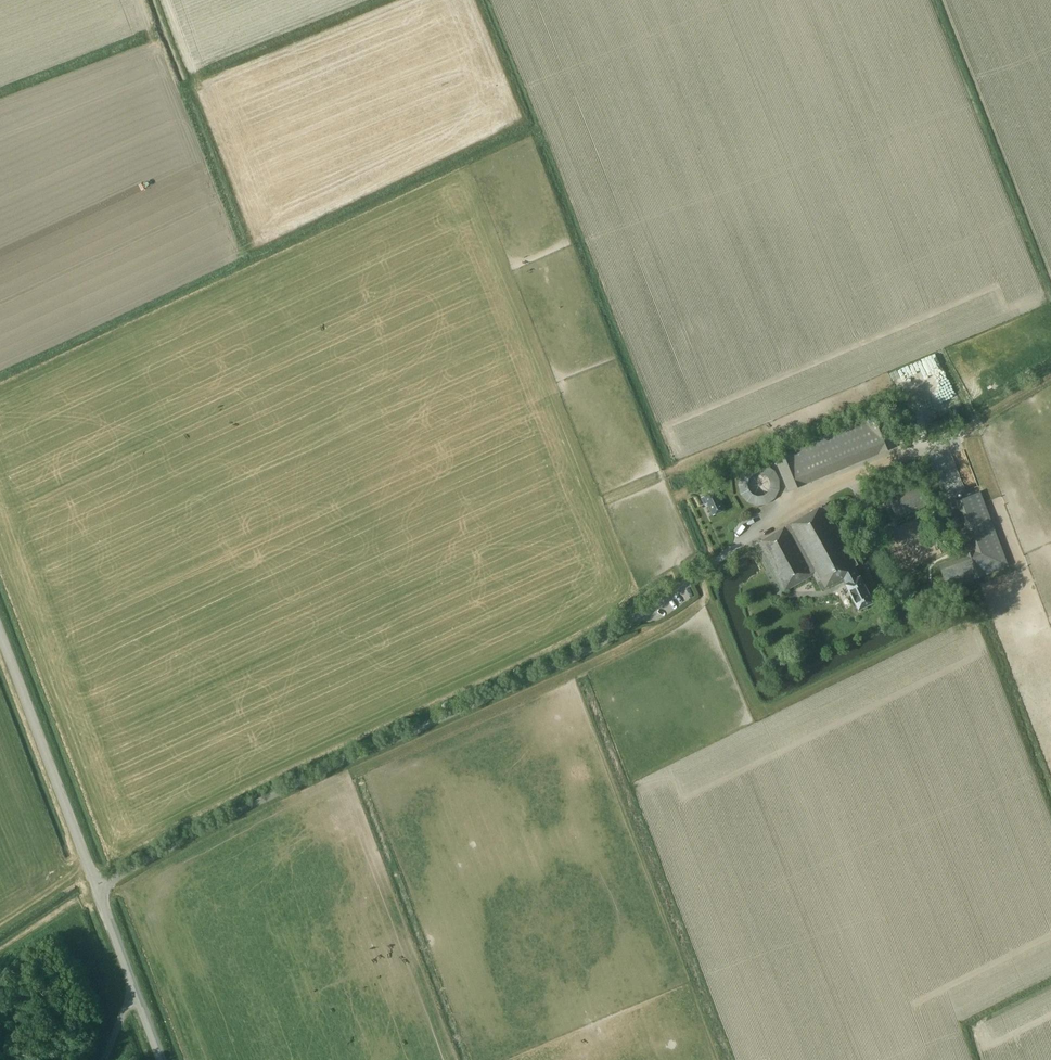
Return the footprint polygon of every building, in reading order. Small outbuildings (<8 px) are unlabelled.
[(787,492),(897,447),(882,412),(773,457),(787,492)] [(752,466),(738,492),(760,503),(763,498),(765,499),(769,491),(772,493),(779,480),(752,466)] [(883,496),(895,521),(932,503),(919,478),(883,496)] [(700,497),(703,505),(706,504),(711,515),(723,509),(715,490),(700,497)] [(938,564),(948,589),(1008,566),(980,492),(955,502),(974,551),(938,564)] [(859,610),(872,602),(852,567),(857,564),(824,505),(756,543),(783,592),(813,575),(822,591),(842,580),(859,610)] [(938,583),(922,589),(926,598),(941,592),(938,583)]
